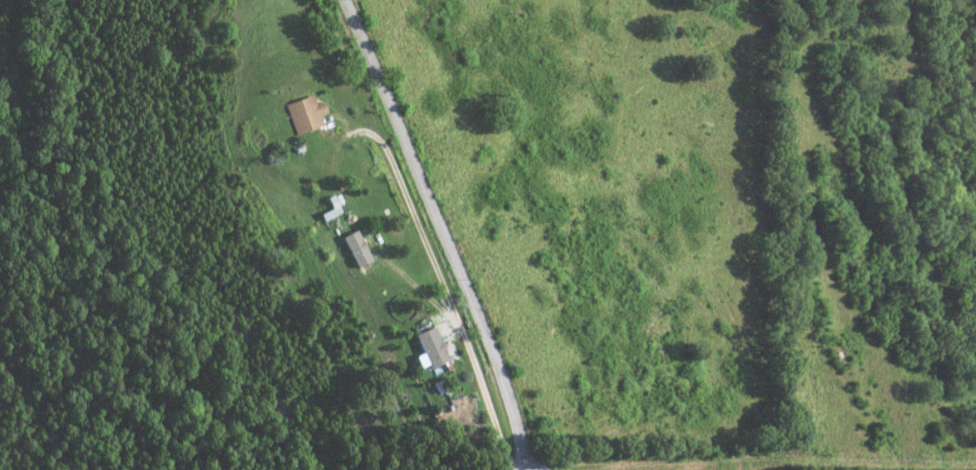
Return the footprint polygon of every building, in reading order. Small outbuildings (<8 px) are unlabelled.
[(283,104),(295,135),(322,125),(319,114),(326,112),(322,101),(314,104),(311,94),(283,104)] [(319,214),(323,221),(340,212),(332,195),(326,198),(331,208),(319,214)] [(341,236),(356,266),(370,260),(355,229),(341,236)] [(426,367),(446,361),(435,326),(416,332),(426,367)]
